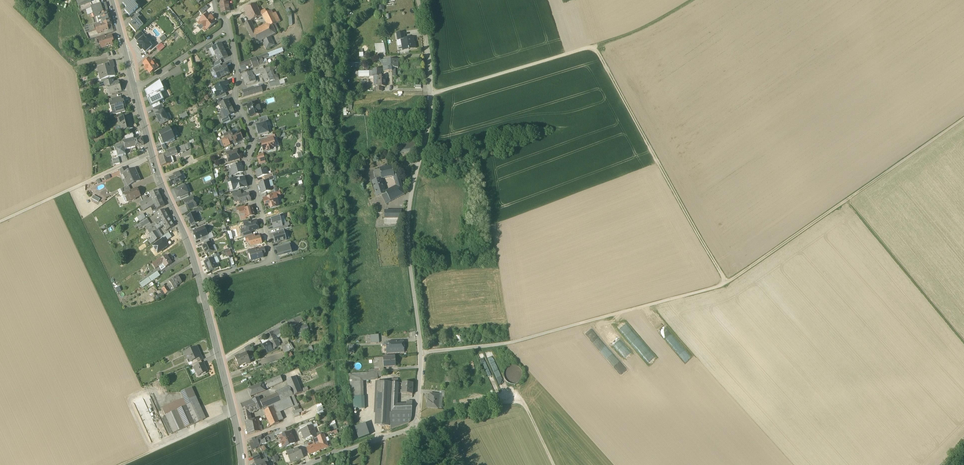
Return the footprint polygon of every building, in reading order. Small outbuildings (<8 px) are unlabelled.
[(127,9),(134,4),(136,2),(135,0),(128,0),(123,4),(127,9)] [(221,13),(230,12),(228,0),(221,0),(222,5),(220,5),(221,13)] [(79,8),(81,12),(86,10),(92,8),(91,7),(93,7),(91,3),(79,8)] [(94,14),(95,18),(98,17),(98,18),(100,17),(101,16),(101,15),(103,15),(102,13),(100,7),(106,5),(105,3),(101,5),(93,7),(91,7),(92,8),(94,14)] [(138,9),(134,4),(127,9),(125,11),(129,16),(135,12),(138,9)] [(250,22),(261,17),(260,13),(255,4),(244,10),(250,22)] [(199,11),(201,14),(208,8),(206,6),(199,11)] [(106,12),(102,13),(103,15),(101,15),(101,16),(105,28),(107,27),(112,26),(108,13),(107,13),(106,12)] [(131,20),(133,22),(137,19),(140,16),(138,14),(137,14),(131,20)] [(205,26),(207,29),(215,23),(213,20),(213,19),(211,16),(210,17),(208,14),(200,20),(202,23),(201,24),(204,27),(205,26)] [(273,15),(272,14),(264,18),(268,26),(268,28),(272,26),(276,24),(277,24),(273,15)] [(105,28),(101,16),(100,17),(98,18),(98,17),(95,18),(98,25),(96,26),(97,30),(103,28),(103,29),(105,28)] [(141,22),(140,22),(137,19),(133,22),(129,25),(136,33),(144,26),(143,25),(143,24),(142,23),(141,22)] [(275,32),(272,26),(268,28),(268,26),(255,33),(250,22),(245,24),(255,45),(262,42),(271,37),(276,35),(275,32)] [(94,24),(91,25),(85,27),(87,33),(92,31),(91,27),(94,26),(94,24)] [(104,32),(105,35),(114,33),(112,26),(107,27),(108,31),(104,32)] [(134,38),(138,43),(144,38),(145,37),(141,32),(134,38)] [(147,35),(145,37),(144,38),(146,41),(147,40),(150,44),(149,44),(152,47),(155,45),(152,42),(153,41),(150,38),(149,38),(147,35)] [(99,40),(102,49),(113,45),(112,42),(113,41),(112,36),(106,38),(99,40)] [(262,42),(265,50),(275,45),(271,37),(262,42)] [(138,43),(137,44),(140,47),(139,47),(142,51),(143,50),(145,53),(152,47),(149,44),(150,44),(147,40),(146,41),(144,38),(138,43)] [(401,41),(403,52),(403,51),(403,50),(408,49),(409,50),(409,51),(409,50),(416,49),(415,44),(414,44),(413,38),(405,40),(401,41)] [(212,48),(215,55),(225,50),(222,43),(214,47),(212,48)] [(165,48),(162,44),(156,48),(160,52),(165,48)] [(375,45),(376,53),(386,52),(384,44),(375,45)] [(282,49),(269,53),(271,57),(284,52),(282,49)] [(228,57),(225,50),(215,55),(218,61),(218,62),(221,61),(228,57)] [(253,59),(250,60),(251,64),(253,68),(259,66),(256,58),(253,59)] [(144,64),(146,67),(148,70),(150,73),(156,69),(152,62),(150,60),(148,61),(144,64)] [(392,71),(392,68),(391,61),(391,60),(381,61),(382,66),(384,65),(384,72),(392,72),(392,71)] [(101,73),(102,79),(115,76),(113,68),(110,69),(109,65),(107,66),(98,68),(99,73),(101,73)] [(216,75),(219,79),(229,74),(225,65),(221,67),(216,70),(218,74),(216,75)] [(273,66),(269,67),(272,77),(269,78),(270,80),(273,79),(274,83),(275,82),(275,81),(279,80),(277,74),(275,75),(272,70),(274,69),(273,66)] [(265,67),(260,68),(262,73),(262,74),(264,79),(269,78),(272,77),(269,67),(265,69),(265,67)] [(261,73),(262,73),(260,68),(242,75),(245,84),(255,81),(254,76),(253,77),(252,74),(254,73),(255,75),(261,73)] [(275,86),(274,83),(273,79),(270,80),(267,82),(268,85),(269,88),(275,86)] [(110,94),(110,95),(121,92),(119,82),(114,84),(108,85),(108,86),(110,85),(112,93),(110,94)] [(215,93),(217,97),(225,93),(229,91),(226,86),(228,85),(227,82),(226,82),(220,85),(215,87),(217,92),(215,93)] [(148,100),(152,107),(160,103),(164,100),(161,94),(165,92),(163,89),(160,83),(146,92),(148,95),(149,99),(148,100)] [(261,87),(257,88),(245,91),(247,96),(258,93),(262,92),(261,87)] [(219,105),(223,111),(231,107),(228,100),(219,105)] [(114,110),(115,114),(125,112),(124,107),(125,107),(124,101),(122,102),(117,103),(117,101),(111,102),(109,103),(111,108),(114,107),(115,110),(114,110)] [(248,106),(251,117),(260,114),(259,111),(260,110),(259,106),(258,107),(257,107),(256,104),(257,104),(257,103),(255,104),(252,105),(248,106)] [(153,109),(156,115),(163,111),(161,106),(153,109)] [(234,114),(231,107),(223,111),(220,112),(220,113),(221,113),(222,116),(223,115),(225,118),(229,117),(234,114)] [(156,115),(161,126),(168,122),(164,114),(163,111),(156,115)] [(122,126),(121,127),(115,128),(117,133),(122,131),(123,131),(133,128),(132,123),(131,123),(130,117),(120,120),(122,126)] [(258,119),(260,125),(266,123),(269,123),(267,117),(258,119)] [(256,126),(258,137),(269,134),(266,123),(260,125),(256,126)] [(159,139),(162,145),(174,139),(169,129),(159,134),(161,138),(159,139)] [(229,142),(234,140),(232,135),(231,132),(227,134),(224,136),(225,139),(227,143),(229,142)] [(239,132),(232,135),(234,140),(235,143),(243,140),(239,132)] [(142,138),(134,140),(135,147),(144,145),(142,138)] [(267,150),(268,153),(272,151),(272,149),(279,147),(277,138),(276,139),(267,141),(261,142),(264,151),(267,150)] [(122,142),(123,146),(125,150),(135,147),(134,140),(134,139),(126,141),(122,142)] [(230,145),(229,142),(227,143),(225,139),(221,141),(224,147),(230,145)] [(115,151),(116,151),(116,149),(117,149),(117,147),(123,146),(122,142),(120,143),(120,144),(114,146),(115,151)] [(397,146),(398,153),(415,150),(414,144),(397,146)] [(186,145),(175,149),(177,155),(188,151),(188,150),(186,145)] [(125,150),(123,146),(117,147),(117,149),(116,149),(116,151),(118,157),(126,155),(125,150)] [(226,154),(228,162),(240,159),(237,151),(231,152),(226,154)] [(159,157),(161,166),(171,164),(169,158),(168,155),(159,157)] [(231,172),(232,175),(235,174),(241,173),(243,172),(241,165),(238,165),(231,167),(232,171),(231,172)] [(119,170),(122,176),(123,175),(128,172),(126,167),(119,170)] [(392,168),(380,171),(382,180),(394,177),(392,168)] [(127,179),(130,186),(140,181),(137,173),(136,174),(134,170),(135,169),(128,172),(123,175),(125,180),(127,179)] [(256,171),(258,178),(268,175),(266,169),(256,171)] [(381,180),(382,180),(380,171),(374,172),(375,181),(381,180)] [(169,179),(172,186),(183,181),(183,180),(180,175),(180,174),(174,177),(169,179)] [(231,182),(232,186),(229,187),(230,191),(234,190),(247,187),(245,178),(237,180),(231,182)] [(377,198),(382,196),(386,195),(385,193),(381,180),(375,181),(372,182),(377,198)] [(259,184),(262,194),(271,191),(270,188),(268,182),(259,184)] [(405,196),(401,185),(397,187),(386,193),(391,203),(398,199),(405,196)] [(175,191),(178,198),(179,198),(188,194),(185,187),(179,189),(175,191)] [(126,194),(129,201),(133,200),(134,201),(136,200),(136,199),(136,198),(140,196),(138,192),(137,192),(136,189),(131,192),(126,194)] [(150,194),(151,198),(153,201),(161,197),(158,191),(150,194)] [(386,205),(391,203),(386,193),(385,193),(386,195),(382,196),(386,205)] [(239,201),(240,204),(251,201),(249,194),(241,196),(238,197),(239,201)] [(270,206),(271,209),(275,207),(274,205),(279,204),(277,197),(276,196),(272,197),(263,199),(266,208),(270,206)] [(165,206),(161,197),(153,201),(154,204),(155,205),(156,209),(157,210),(165,206)] [(186,207),(188,210),(193,208),(194,208),(195,208),(196,207),(197,206),(193,198),(184,202),(186,207)] [(141,208),(143,211),(154,204),(153,201),(148,204),(141,208)] [(245,216),(246,218),(255,216),(255,215),(255,213),(254,212),(252,207),(246,209),(239,211),(240,215),(242,216),(245,216)] [(160,220),(162,223),(169,218),(165,210),(157,214),(160,220)] [(384,219),(384,224),(395,223),(395,219),(400,220),(402,212),(396,212),(384,212),(384,219)] [(187,217),(191,226),(199,223),(195,214),(191,215),(187,217)] [(271,220),(273,230),(279,228),(281,228),(283,227),(282,224),(280,217),(271,220)] [(174,226),(169,218),(162,223),(158,226),(155,227),(157,231),(159,230),(164,227),(167,231),(174,226)] [(147,219),(141,224),(143,227),(143,228),(146,227),(147,228),(151,226),(147,219)] [(246,232),(246,233),(251,232),(258,230),(256,222),(249,224),(244,225),(245,229),(246,232)] [(147,228),(149,231),(155,227),(158,226),(156,223),(151,226),(147,228)] [(194,232),(197,240),(200,239),(208,235),(207,235),(204,227),(194,232)] [(160,239),(156,232),(151,235),(153,238),(155,242),(160,239)] [(165,242),(172,238),(169,233),(163,236),(161,238),(163,240),(165,242)] [(273,236),(275,244),(287,240),(285,234),(285,233),(276,235),(273,236)] [(200,239),(202,243),(210,239),(208,235),(207,235),(208,235),(200,239)] [(249,242),(250,247),(262,244),(260,237),(256,238),(255,237),(248,239),(249,240),(249,242)] [(163,240),(153,247),(158,254),(168,247),(165,242),(163,240)] [(202,246),(206,255),(214,251),(212,247),(210,243),(205,245),(202,246)] [(290,246),(283,248),(277,249),(279,257),(288,255),(292,254),(291,252),(290,246)] [(250,253),(252,261),(263,258),(265,254),(264,249),(257,251),(250,253)] [(155,269),(159,267),(163,264),(166,268),(172,263),(167,256),(161,260),(160,259),(152,265),(155,269)] [(205,263),(209,272),(216,269),(218,267),(217,264),(216,265),(213,259),(206,262),(205,263)] [(150,278),(158,273),(157,272),(140,284),(143,288),(152,281),(150,278)] [(150,278),(152,281),(160,276),(158,273),(150,278)] [(172,284),(175,289),(178,287),(177,286),(183,282),(179,276),(171,282),(172,284)] [(166,295),(171,291),(168,287),(168,286),(163,289),(166,295)] [(680,308),(688,319),(693,316),(685,305),(680,308)] [(301,317),(293,320),(296,325),(303,322),(301,317)] [(276,339),(275,336),(273,332),(266,336),(267,338),(269,342),(263,345),(267,353),(274,350),(275,350),(275,349),(280,346),(280,345),(276,339)] [(371,336),(372,344),(379,343),(379,335),(371,336)] [(386,345),(387,354),(404,353),(403,344),(396,344),(396,343),(385,343),(385,345),(386,345)] [(284,349),(287,353),(292,349),(289,344),(281,348),(283,351),(284,349)] [(246,353),(246,354),(253,351),(250,345),(244,348),(246,354),(246,353)] [(190,358),(192,361),(200,358),(198,352),(199,351),(197,347),(191,350),(191,351),(185,353),(188,359),(190,358)] [(234,357),(238,366),(245,364),(246,365),(250,363),(246,354),(246,353),(246,354),(239,356),(234,357)] [(195,368),(198,375),(207,372),(204,363),(202,364),(195,367),(195,368)] [(375,364),(376,372),(384,372),(384,367),(384,364),(384,363),(375,364)] [(519,382),(521,380),(522,378),(523,375),(522,372),(521,370),(519,367),(517,366),(514,365),(511,366),(508,367),(506,368),(505,371),(504,373),(504,376),(504,379),(506,381),(508,383),(511,384),(514,384),(517,384),(519,382)] [(354,403),(354,410),(365,409),(364,379),(378,378),(377,373),(354,375),(349,375),(354,403)] [(268,389),(283,383),(280,376),(266,382),(266,383),(268,389)] [(294,396),(302,393),(301,390),(295,377),(287,381),(290,390),(291,389),(293,396),(294,396)] [(392,383),(390,414),(412,413),(412,405),(407,405),(397,405),(398,383),(398,379),(392,379),(392,383)] [(380,414),(390,414),(392,383),(380,382),(379,414),(380,414)] [(248,389),(251,397),(257,395),(265,392),(264,390),(268,389),(266,383),(248,389)] [(402,394),(412,395),(413,384),(402,383),(402,391),(401,391),(401,393),(402,393),(402,394)] [(184,399),(185,401),(196,397),(192,388),(181,393),(184,399)] [(289,398),(293,396),(291,389),(290,390),(277,394),(280,402),(289,398)] [(272,406),(280,402),(277,394),(260,402),(263,408),(263,409),(272,406)] [(427,408),(438,409),(439,395),(430,394),(429,401),(429,403),(427,403),(427,408)] [(293,396),(289,398),(293,407),(294,409),(298,407),(294,396),(293,396)] [(187,406),(177,410),(185,428),(203,420),(197,407),(200,406),(199,404),(196,397),(185,401),(187,406)] [(254,405),(260,402),(258,398),(256,398),(252,400),(241,404),(242,409),(248,407),(254,405)] [(280,413),(293,407),(289,398),(280,402),(272,406),(273,407),(276,414),(280,413)] [(162,408),(165,415),(177,410),(187,406),(185,401),(184,399),(178,400),(162,408)] [(260,402),(254,405),(257,411),(263,408),(260,402)] [(249,413),(257,411),(254,405),(248,407),(249,413)] [(197,407),(203,420),(206,419),(200,406),(197,407)] [(276,414),(273,407),(264,411),(271,427),(280,423),(279,422),(276,414)] [(174,433),(185,428),(177,410),(165,415),(174,433)] [(412,418),(412,413),(390,414),(389,426),(390,429),(391,429),(409,423),(410,422),(411,420),(412,418)] [(380,414),(379,414),(375,414),(375,426),(378,426),(380,426),(389,426),(390,414),(380,414)] [(258,419),(251,420),(245,422),(248,434),(261,431),(260,428),(262,428),(261,426),(260,426),(258,419)] [(162,437),(167,436),(163,423),(158,425),(162,437)] [(370,436),(366,424),(355,427),(359,439),(370,436)] [(312,437),(313,439),(317,437),(316,434),(314,428),(313,427),(313,428),(312,426),(300,430),(298,431),(299,434),(301,433),(304,440),(312,437)] [(279,437),(282,443),(293,438),(291,433),(279,437)] [(313,439),(316,447),(317,446),(319,451),(328,447),(327,442),(325,438),(324,434),(321,436),(317,437),(313,439)] [(261,435),(257,438),(260,446),(266,443),(269,442),(268,439),(267,437),(263,439),(261,435)] [(260,447),(260,446),(257,438),(256,437),(252,439),(253,441),(251,441),(252,443),(249,444),(252,450),(256,448),(260,447)] [(282,443),(284,448),(295,444),(293,438),(282,443)] [(309,455),(319,451),(317,446),(316,447),(313,448),(313,446),(306,449),(309,455)] [(289,456),(291,462),(304,457),(301,452),(300,452),(298,448),(292,451),(287,453),(287,454),(288,453),(289,456)] [(262,461),(259,454),(252,457),(255,463),(256,464),(261,464),(265,463),(263,460),(262,461)]
